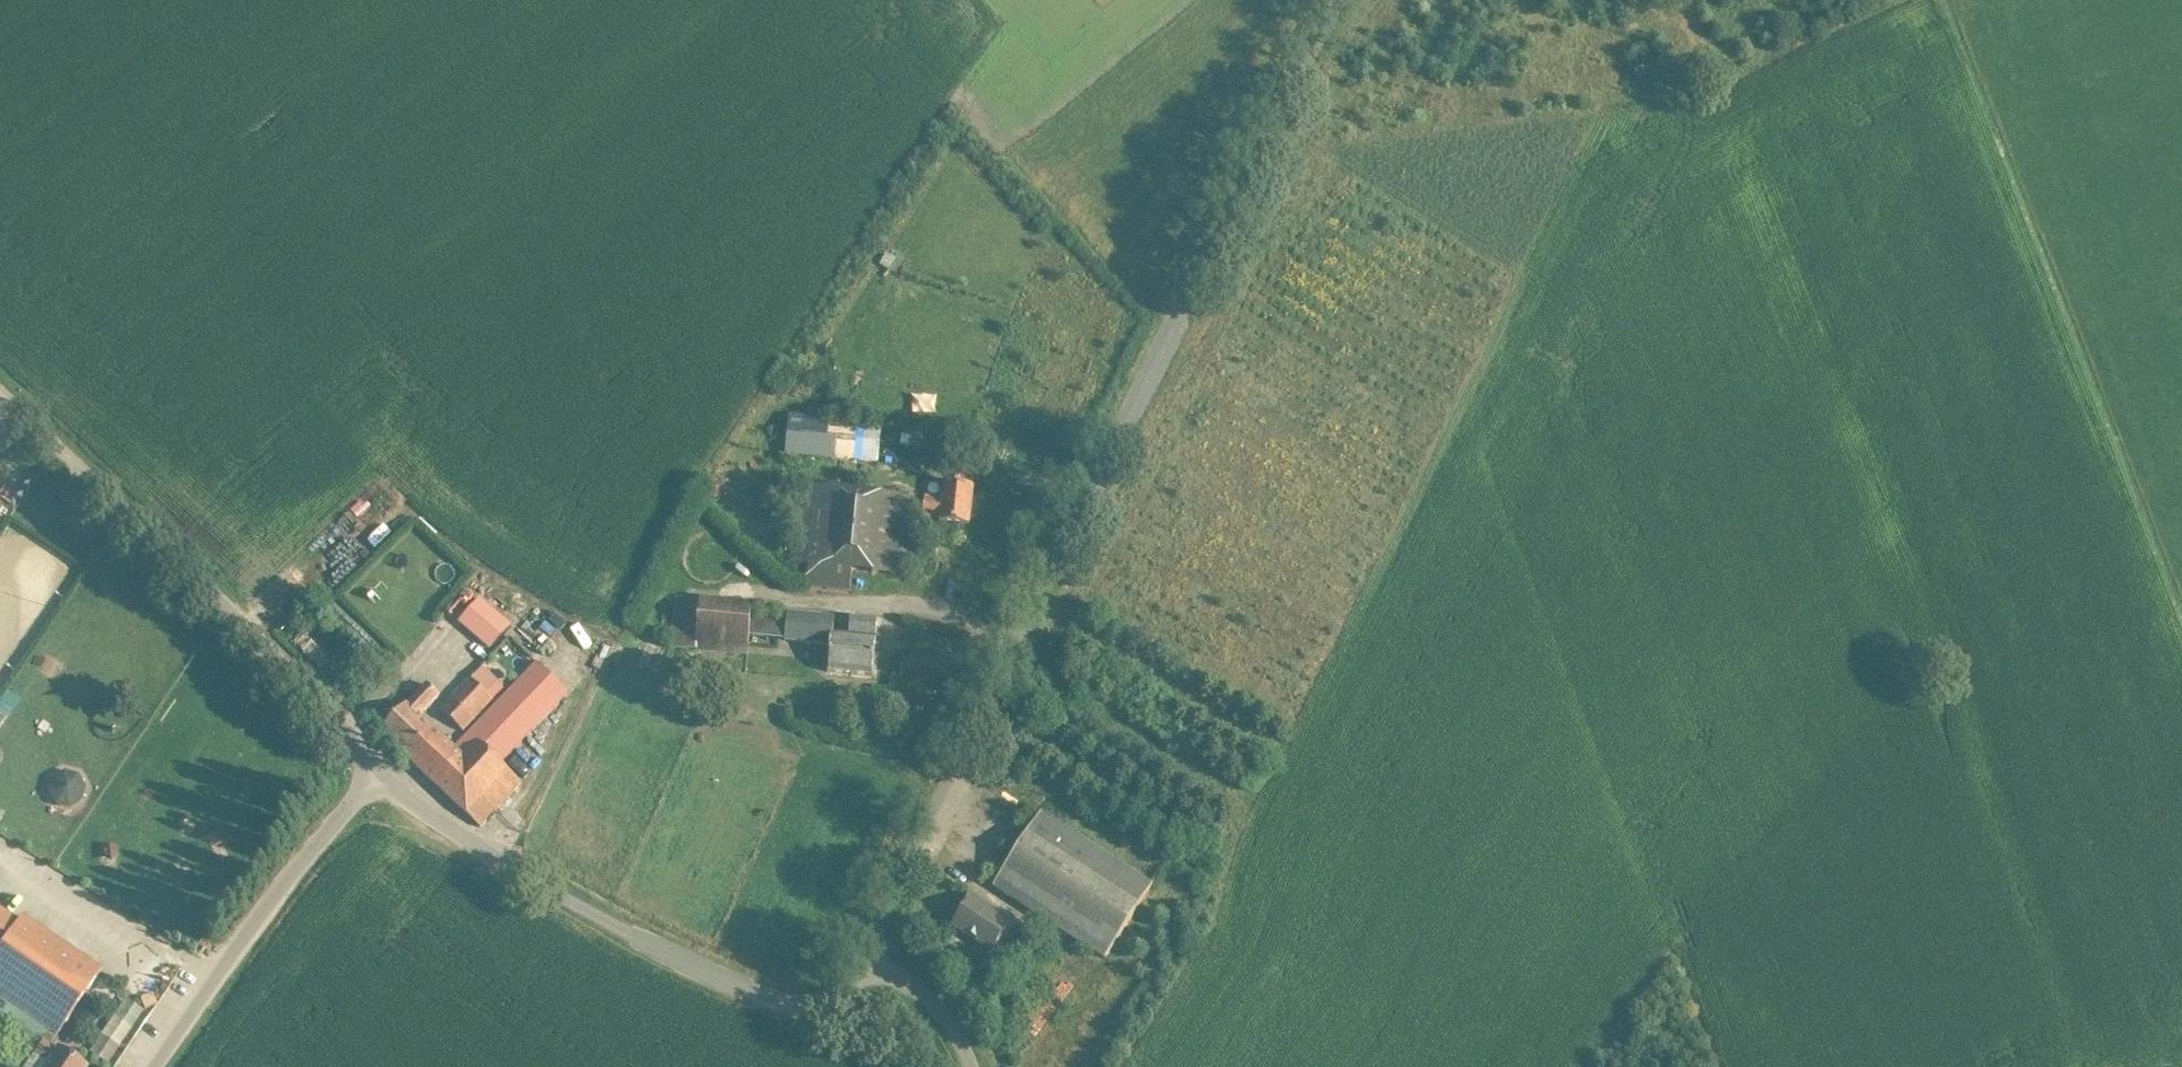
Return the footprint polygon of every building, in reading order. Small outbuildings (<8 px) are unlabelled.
[(786,454),(878,464),(881,427),(790,418),(786,454)] [(969,526),(973,487),(944,484),(943,500),(925,498),(923,518),(941,519),(941,523),(969,526)] [(809,588),(851,592),(853,570),(909,575),(916,497),(875,493),(804,486),(797,565),(811,566),(809,588)] [(749,672),(754,605),(676,599),(672,649),(697,651),(696,668),(749,672)] [(475,608),(461,624),(492,653),(507,637),(475,608)] [(828,672),(873,676),(878,621),(852,618),(850,637),(833,635),(835,618),(788,613),(786,632),(832,636),(828,672)] [(905,660),(903,679),(946,683),(948,664),(905,660)] [(426,685),(381,733),(480,828),(522,784),(502,766),(569,695),(537,664),(455,750),(420,717),(439,697),(426,685)] [(464,731),(493,701),(470,679),(441,710),(464,731)] [(1153,886),(1041,813),(994,887),(1106,959),(1153,886)] [(1010,923),(972,898),(954,926),(993,951),(1010,923)] [(0,910),(0,947),(18,921),(0,910)] [(18,921),(0,947),(0,998),(57,1036),(101,970),(21,916),(18,921)] [(0,998),(0,1024),(37,1049),(34,1054),(48,1063),(45,1066),(84,1066),(51,1045),(57,1036),(0,998)]
